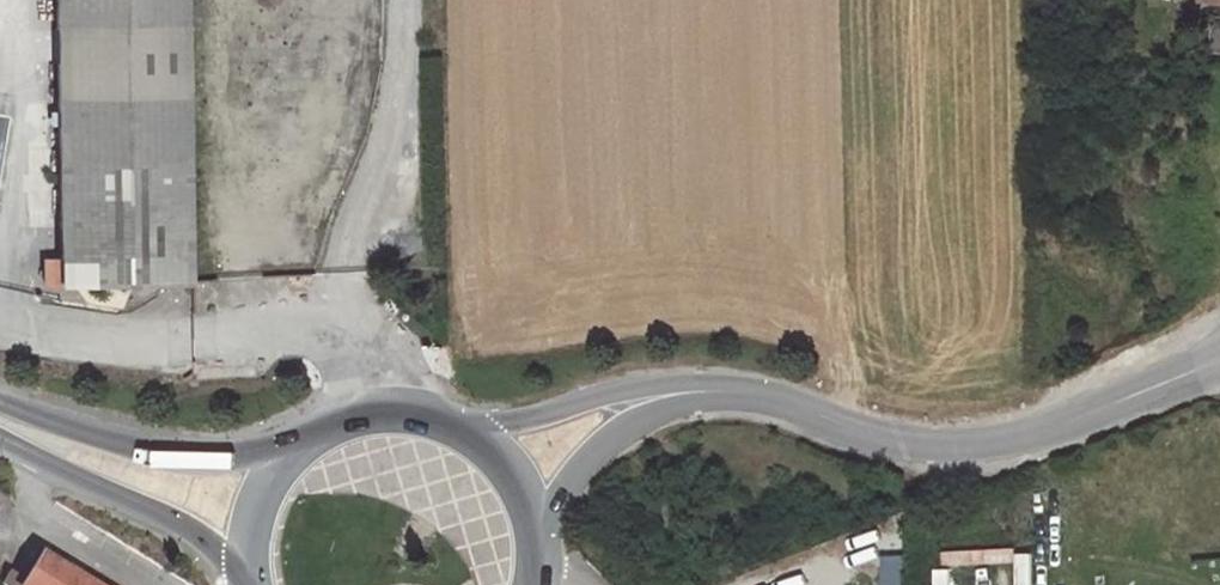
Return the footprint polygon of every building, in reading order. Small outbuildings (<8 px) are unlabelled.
[(68,153),(33,154),(34,218),(66,217),(67,265),(53,269),(60,304),(100,295),(94,266),(193,265),(188,0),(68,0),(68,153)] [(967,462),(943,472),(947,483),(970,474),(967,462)] [(967,477),(946,486),(952,497),(971,489),(967,477)] [(41,556),(28,584),(90,584),(41,556)]
